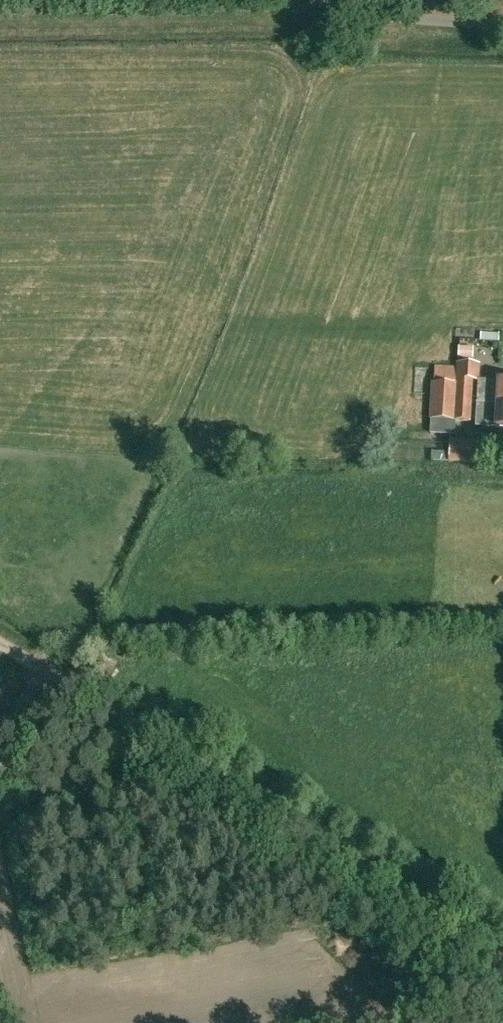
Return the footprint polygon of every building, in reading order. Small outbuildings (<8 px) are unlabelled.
[(479,379),(479,365),(456,363),(454,402),(470,403),(472,379),(479,379)] [(470,422),(471,403),(470,403),(454,402),(455,368),(432,367),(429,432),(429,434),(455,435),(455,421),(470,422)] [(476,403),(502,405),(502,382),(484,381),(483,386),(477,386),(475,403),(476,403)] [(496,404),(476,403),(474,427),(494,428),(502,429),(502,405),(496,404)] [(475,442),(449,441),(448,462),(474,463),(475,442)]
